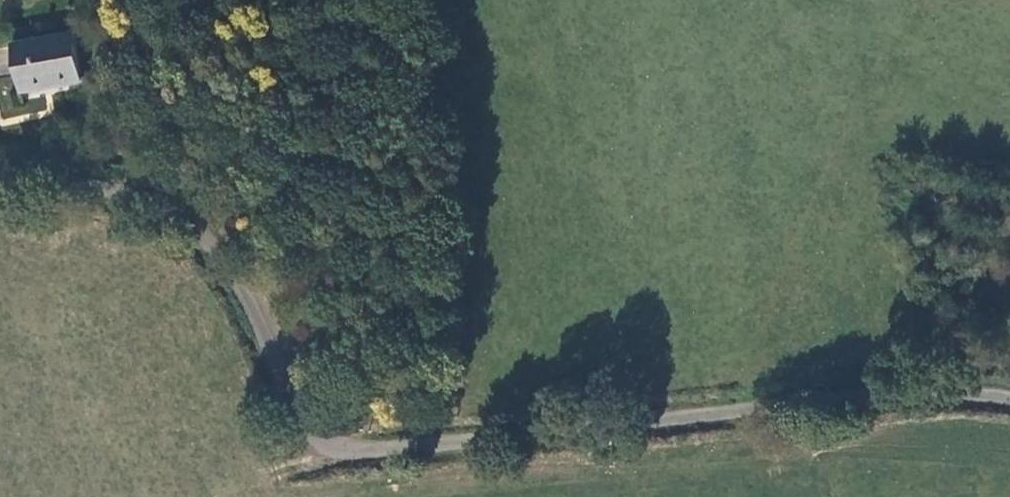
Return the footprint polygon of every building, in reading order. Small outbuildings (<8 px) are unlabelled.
[(9,50),(22,102),(45,96),(43,91),(77,84),(67,37),(9,50)]
